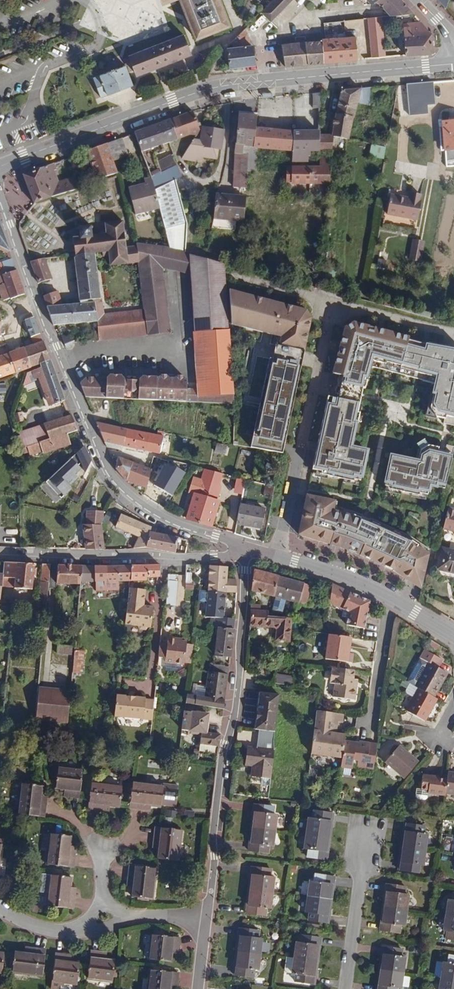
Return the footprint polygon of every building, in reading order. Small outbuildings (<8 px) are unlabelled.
[(226,17),(219,0),(182,0),(193,30),(226,17)] [(269,4),(261,12),(270,22),(291,0),(273,0),(269,4)] [(409,9),(401,0),(384,0),(381,0),(376,0),(390,15),(396,15),(404,8),(406,11),(409,9)] [(446,9),(448,0),(437,0),(446,9)] [(386,57),(381,16),(368,18),(371,58),(386,57)] [(229,25),(226,17),(193,30),(197,38),(229,25)] [(431,33),(418,19),(415,19),(415,22),(411,23),(409,24),(402,24),(405,55),(433,53),(431,33)] [(256,44),(241,32),(232,42),(234,48),(228,49),(230,67),(258,64),(256,44)] [(191,51),(184,33),(129,55),(132,62),(135,72),(191,51)] [(332,38),(325,38),(325,41),(324,62),(357,59),(355,35),(353,35),(344,36),(339,37),(339,33),(331,34),(332,38)] [(325,41),(325,38),(321,39),(321,40),(281,44),(284,67),(324,62),(325,41)] [(133,84),(125,65),(93,77),(101,97),(120,89),(133,84)] [(434,105),(432,82),(406,85),(409,116),(428,114),(427,105),(434,105)] [(337,107),(335,114),(352,118),(353,119),(357,103),(369,106),(372,91),(374,91),(374,88),(365,89),(340,91),(337,107)] [(192,111),(171,120),(178,137),(191,133),(197,136),(200,130),(192,111)] [(352,118),(335,114),(334,117),(334,120),(333,125),(332,132),(332,135),(332,137),(348,140),(352,118)] [(254,148),(255,128),(256,117),(239,115),(235,150),(250,151),(250,147),(254,148)] [(150,176),(151,177),(151,179),(178,163),(180,161),(184,155),(187,151),(182,148),(176,151),(172,154),(159,160),(155,151),(160,149),(161,152),(166,149),(164,143),(167,142),(167,144),(179,140),(178,137),(171,120),(134,134),(143,159),(150,176)] [(441,152),(444,151),(446,167),(453,167),(453,121),(442,122),(442,129),(439,129),(441,152)] [(187,151),(184,155),(189,158),(195,162),(198,157),(216,159),(217,149),(221,150),(223,131),(203,128),(200,142),(194,140),(187,151)] [(281,150),(292,150),(292,132),(255,128),(254,148),(250,147),(250,151),(248,171),(256,172),(257,148),(281,150)] [(319,151),(319,135),(319,132),(292,132),(292,150),(308,151),(319,151)] [(331,151),(332,137),(332,135),(319,135),(319,151),(331,151)] [(111,160),(128,155),(122,138),(106,144),(111,160)] [(111,160),(106,144),(86,151),(96,179),(115,173),(111,160)] [(250,151),(235,150),(233,187),(246,188),(248,171),(250,151)] [(307,162),(308,151),(292,150),(292,162),(307,162)] [(330,174),(331,159),(320,159),(319,168),(292,168),(292,184),(329,184),(330,174)] [(56,170),(53,163),(23,175),(34,204),(79,189),(77,185),(74,177),(58,183),(54,171),(56,170)] [(181,167),(178,163),(151,179),(154,191),(176,179),(181,177),(177,169),(181,167)] [(151,179),(151,177),(143,179),(145,183),(146,187),(129,191),(136,215),(159,208),(154,191),(151,179)] [(159,208),(165,230),(187,224),(176,179),(154,191),(159,208)] [(129,191),(146,187),(145,183),(128,188),(129,191)] [(421,195),(411,193),(409,199),(390,195),(387,214),(418,220),(421,201),(420,201),(421,195)] [(245,198),(216,195),(212,228),(236,230),(237,220),(243,221),(245,198)] [(110,266),(139,263),(136,247),(125,248),(124,234),(126,234),(126,232),(123,232),(122,222),(105,224),(105,230),(100,231),(100,234),(91,235),(90,228),(92,228),(92,226),(90,227),(90,224),(88,224),(88,227),(80,228),(80,225),(78,226),(79,228),(76,228),(76,230),(79,230),(79,237),(75,238),(75,235),(73,235),(73,238),(72,238),(73,242),(70,242),(71,244),(73,244),(74,250),(71,250),(72,252),(74,252),(74,255),(94,252),(102,251),(102,256),(109,255),(110,266)] [(169,248),(185,252),(187,224),(165,230),(169,248)] [(9,251),(0,225),(0,247),(9,251)] [(428,242),(413,240),(410,260),(424,263),(428,242)] [(186,253),(185,252),(169,248),(136,244),(136,247),(139,263),(142,286),(145,310),(146,321),(105,326),(103,315),(101,300),(98,280),(94,252),(74,255),(81,303),(62,305),(58,291),(43,296),(53,326),(57,326),(72,324),(97,322),(99,340),(122,337),(169,332),(164,294),(161,268),(191,274),(195,332),(228,329),(223,265),(189,256),(189,253),(186,253)] [(207,253),(186,248),(186,253),(189,253),(204,257),(206,258),(207,253)] [(16,270),(12,259),(0,263),(0,276),(16,270)] [(51,279),(45,259),(31,262),(38,283),(51,279)] [(0,276),(0,290),(4,301),(25,294),(22,286),(19,278),(16,270),(0,276)] [(273,346),(305,352),(312,318),(306,310),(229,289),(231,324),(274,337),(273,346)] [(103,315),(105,326),(146,321),(145,310),(103,315)] [(31,337),(40,334),(34,318),(25,321),(31,337)] [(450,347),(449,351),(442,350),(443,346),(427,343),(354,323),(345,328),(333,374),(343,376),(341,384),(363,389),(365,390),(368,381),(365,380),(367,367),(435,384),(430,408),(436,416),(445,419),(444,423),(453,426),(453,348),(450,347)] [(237,405),(236,394),(234,394),(230,331),(194,333),(198,389),(186,389),(187,379),(142,377),(137,381),(124,381),(121,376),(110,376),(107,379),(87,378),(80,383),(86,397),(237,405)] [(43,341),(40,334),(31,337),(34,344),(25,347),(31,367),(39,364),(50,360),(44,345),(43,341)] [(74,335),(62,335),(63,347),(75,346),(74,335)] [(305,352),(273,346),(271,360),(302,366),(305,352)] [(9,353),(15,373),(24,370),(31,367),(25,347),(9,353)] [(15,373),(9,353),(6,354),(0,356),(0,378),(15,373)] [(50,360),(39,364),(40,368),(33,371),(35,378),(38,377),(40,384),(42,384),(47,399),(48,399),(51,405),(65,400),(50,360)] [(271,360),(251,449),(283,454),(302,366),(271,360)] [(363,389),(341,384),(339,399),(360,404),(363,389)] [(339,399),(328,397),(318,443),(320,444),(318,452),(316,452),(312,470),(322,472),(321,474),(354,481),(355,479),(361,481),(367,451),(351,448),(356,422),(359,422),(361,413),(359,412),(360,404),(339,399)] [(41,443),(67,434),(78,430),(71,415),(44,424),(19,433),(24,448),(27,447),(41,443)] [(163,439),(163,436),(157,435),(115,427),(97,423),(107,447),(122,450),(123,446),(160,454),(162,443),(163,439)] [(70,444),(67,434),(41,443),(27,447),(30,455),(42,451),(43,453),(70,444)] [(227,445),(217,443),(215,451),(225,453),(227,445)] [(89,456),(84,445),(44,481),(60,499),(71,488),(68,485),(78,477),(75,474),(81,469),(78,465),(89,456)] [(453,450),(453,447),(447,445),(445,453),(445,455),(437,454),(438,451),(439,448),(429,446),(421,451),(418,462),(392,457),(385,486),(392,487),(391,490),(419,495),(420,493),(427,495),(430,485),(436,487),(436,484),(445,487),(453,450)] [(152,469),(150,477),(160,480),(166,461),(153,456),(150,468),(152,469)] [(115,468),(125,480),(132,463),(118,458),(116,466),(115,468)] [(190,465),(179,462),(177,469),(186,471),(190,465)] [(146,488),(150,477),(152,469),(150,468),(132,463),(125,480),(137,484),(146,488)] [(201,480),(208,483),(204,494),(198,491),(196,495),(194,494),(186,519),(188,520),(202,524),(212,527),(219,502),(216,501),(221,487),(218,486),(222,474),(205,469),(201,480)] [(238,478),(235,494),(244,495),(247,479),(238,478)] [(208,483),(201,480),(198,491),(204,494),(208,483)] [(275,486),(267,484),(263,494),(273,497),(275,486)] [(349,551),(362,516),(354,511),(336,507),(337,502),(307,496),(299,535),(349,551)] [(264,510),(240,505),(236,524),(260,529),(264,510)] [(103,550),(103,511),(87,511),(86,524),(83,524),(85,536),(86,550),(103,550)] [(447,511),(442,533),(453,536),(453,513),(447,511)] [(146,548),(151,528),(121,514),(116,527),(139,537),(134,549),(146,548)] [(356,553),(370,519),(362,516),(349,551),(356,553)] [(421,589),(430,550),(410,536),(370,519),(356,553),(394,571),(421,589)] [(152,528),(151,528),(146,548),(175,553),(178,538),(171,537),(155,534),(157,529),(152,528)] [(442,552),(437,573),(453,577),(453,555),(442,552)] [(19,563),(4,562),(3,576),(2,586),(14,586),(14,589),(33,590),(35,564),(19,563)] [(49,584),(50,565),(42,564),(39,603),(47,604),(48,588),(49,584)] [(58,565),(50,565),(49,584),(56,584),(81,585),(81,582),(82,577),(82,566),(63,566),(58,565)] [(140,565),(131,566),(131,581),(146,580),(146,577),(159,577),(160,565),(140,565)] [(131,581),(131,566),(99,566),(82,566),(82,577),(81,582),(126,581),(131,581)] [(210,566),(208,591),(225,592),(237,592),(236,580),(226,580),(227,567),(217,566),(210,566)] [(271,596),(274,597),(278,577),(253,571),(252,591),(271,596)] [(312,586),(278,577),(274,597),(306,606),(312,586)] [(352,611),(350,624),(365,626),(368,600),(363,597),(350,592),(346,589),(332,584),(331,589),(329,603),(349,610),(352,611)] [(152,608),(143,607),(140,607),(141,600),(144,600),(145,591),(130,589),(128,603),(127,607),(125,626),(136,626),(138,631),(143,631),(146,628),(149,628),(152,608)] [(215,618),(214,623),(218,624),(218,628),(234,629),(235,618),(223,618),(225,592),(208,591),(207,604),(206,617),(215,618)] [(276,639),(285,641),(287,618),(268,617),(268,612),(268,611),(260,610),(251,610),(250,625),(278,628),(276,639)] [(234,629),(218,628),(215,655),(230,657),(234,629)] [(348,651),(350,636),(328,633),(324,659),(351,663),(352,652),(348,651)] [(176,639),(167,638),(167,644),(160,643),(158,658),(165,659),(165,663),(183,664),(184,663),(190,664),(192,645),(185,645),(185,643),(176,642),(176,639)] [(74,647),(59,645),(58,653),(73,655),(74,647)] [(78,648),(75,648),(73,673),(82,674),(84,652),(78,651),(78,648)] [(429,663),(415,687),(419,689),(434,698),(448,674),(429,663)] [(214,666),(213,673),(228,674),(229,667),(214,666)] [(354,669),(331,666),(329,679),(332,682),(329,696),(353,699),(355,685),(351,684),(352,678),(354,669)] [(213,673),(208,673),(205,698),(186,695),(185,704),(216,708),(217,699),(225,700),(228,674),(213,673)] [(293,678),(281,676),(280,684),(292,686),(293,678)] [(71,691),(39,688),(36,720),(67,723),(71,691)] [(419,689),(406,711),(425,722),(438,700),(434,698),(419,689)] [(257,716),(276,718),(279,695),(260,693),(257,716)] [(144,699),(116,696),(114,718),(151,722),(154,702),(144,701),(144,699)] [(224,709),(225,700),(217,699),(216,708),(224,709)] [(310,753),(341,758),(344,740),(345,736),(333,735),(330,734),(330,730),(331,730),(334,712),(314,709),(310,753)] [(209,714),(184,711),(182,729),(188,730),(199,732),(201,732),(200,743),(214,745),(219,746),(220,734),(206,733),(209,714)] [(339,720),(340,713),(334,712),(331,730),(330,730),(330,734),(333,735),(336,720),(339,720)] [(274,740),(276,718),(257,716),(255,729),(259,730),(258,738),(274,740)] [(360,743),(344,740),(341,758),(340,766),(344,766),(352,768),(353,763),(362,764),(361,767),(374,769),(378,743),(360,741),(360,743)] [(213,752),(214,745),(200,743),(199,750),(213,752)] [(418,762),(399,746),(385,762),(404,779),(418,762)] [(274,750),(248,748),(246,765),(253,766),(252,776),(261,777),(261,782),(262,784),(270,785),(271,778),(274,750)] [(83,771),(58,768),(58,770),(57,778),(55,788),(65,789),(69,789),(69,797),(80,798),(83,771)] [(445,794),(453,795),(453,774),(448,773),(447,780),(445,794)] [(445,794),(447,780),(439,779),(438,778),(423,776),(420,791),(417,790),(416,796),(418,799),(425,799),(427,798),(428,794),(445,797),(445,794)] [(105,783),(91,782),(88,809),(103,811),(104,805),(110,805),(120,806),(122,787),(105,785),(105,783)] [(146,784),(133,782),(130,809),(144,811),(145,804),(151,805),(161,806),(161,805),(177,807),(179,786),(163,784),(163,787),(145,785),(146,784)] [(42,786),(23,784),(21,802),(19,802),(18,814),(27,815),(43,817),(45,817),(47,802),(40,802),(41,796),(42,786)] [(255,829),(276,832),(278,817),(274,817),(275,809),(256,807),(255,814),(257,814),(255,829)] [(307,836),(328,839),(330,824),(332,824),(333,816),(314,814),(313,822),(310,821),(307,836)] [(407,834),(405,848),(426,851),(428,837),(424,836),(425,828),(406,826),(405,833),(407,834)] [(183,831),(155,827),(153,842),(160,843),(159,848),(158,857),(158,859),(177,861),(179,843),(181,843),(183,831)] [(275,845),(276,832),(255,829),(254,843),(251,842),(251,850),(270,853),(271,845),(275,845)] [(71,834),(51,832),(49,853),(47,853),(46,865),(73,868),(75,852),(69,852),(70,846),(71,834)] [(326,853),(328,839),(307,836),(305,849),(309,850),(308,858),(328,860),(328,853),(326,853)] [(426,851),(405,848),(403,862),(400,862),(399,870),(419,872),(420,864),(424,865),(426,851)] [(157,869),(129,866),(128,881),(134,881),(133,887),(132,897),(137,897),(149,899),(151,899),(153,882),(156,882),(157,869)] [(254,892),(274,894),(276,880),(272,879),(273,871),(254,869),(253,877),(255,877),(254,892)] [(71,877),(43,874),(41,892),(48,893),(46,905),(73,909),(75,895),(69,894),(70,888),(71,877)] [(308,898),(329,901),(331,886),(333,887),(334,879),(315,876),(314,884),(310,884),(308,898)] [(387,909),(408,912),(410,898),(406,898),(407,890),(388,887),(386,895),(389,895),(387,909)] [(273,908),(274,894),(254,892),(252,905),(250,905),(248,913),(267,916),(268,907),(273,908)] [(327,915),(329,901),(308,898),(306,912),(310,912),(309,920),(328,923),(329,915),(327,915)] [(408,912),(387,909),(385,923),(382,923),(381,931),(400,934),(402,926),(406,927),(408,912)] [(446,915),(444,929),(448,930),(447,938),(453,939),(453,916),(446,915)] [(242,953),(263,955),(264,941),(260,941),(261,932),(242,930),(241,938),(244,938),(242,953)] [(154,935),(153,935),(150,959),(170,962),(171,953),(172,949),(179,949),(180,938),(164,936),(154,935)] [(294,959),(315,962),(317,948),(320,948),(321,940),(302,937),(300,945),(296,945),(294,959)] [(45,950),(31,948),(31,954),(25,953),(15,952),(12,972),(30,974),(30,975),(42,976),(45,950)] [(383,972),(404,975),(406,961),(402,961),(403,952),(384,950),(383,957),(385,958),(383,972)] [(102,953),(91,952),(88,978),(112,981),(115,961),(106,960),(102,959),(102,953)] [(261,969),(263,955),(242,953),(240,967),(238,966),(237,975),(256,977),(257,969),(261,969)] [(55,954),(51,988),(60,988),(60,981),(77,983),(79,964),(70,962),(66,962),(66,955),(55,954)] [(453,979),(453,956),(449,956),(448,964),(437,962),(434,976),(441,977),(453,979)] [(313,976),(315,962),(294,959),(287,958),(285,970),(288,973),(292,973),(296,973),(296,977),(295,982),(315,984),(316,977),(313,976)] [(154,968),(154,970),(151,970),(149,988),(169,988),(170,983),(177,984),(179,973),(158,971),(159,968),(154,968)] [(404,975),(383,972),(381,986),(379,986),(378,988),(398,988),(401,988),(402,988),(404,975)] [(441,977),(440,988),(453,988),(453,979),(441,977)]
